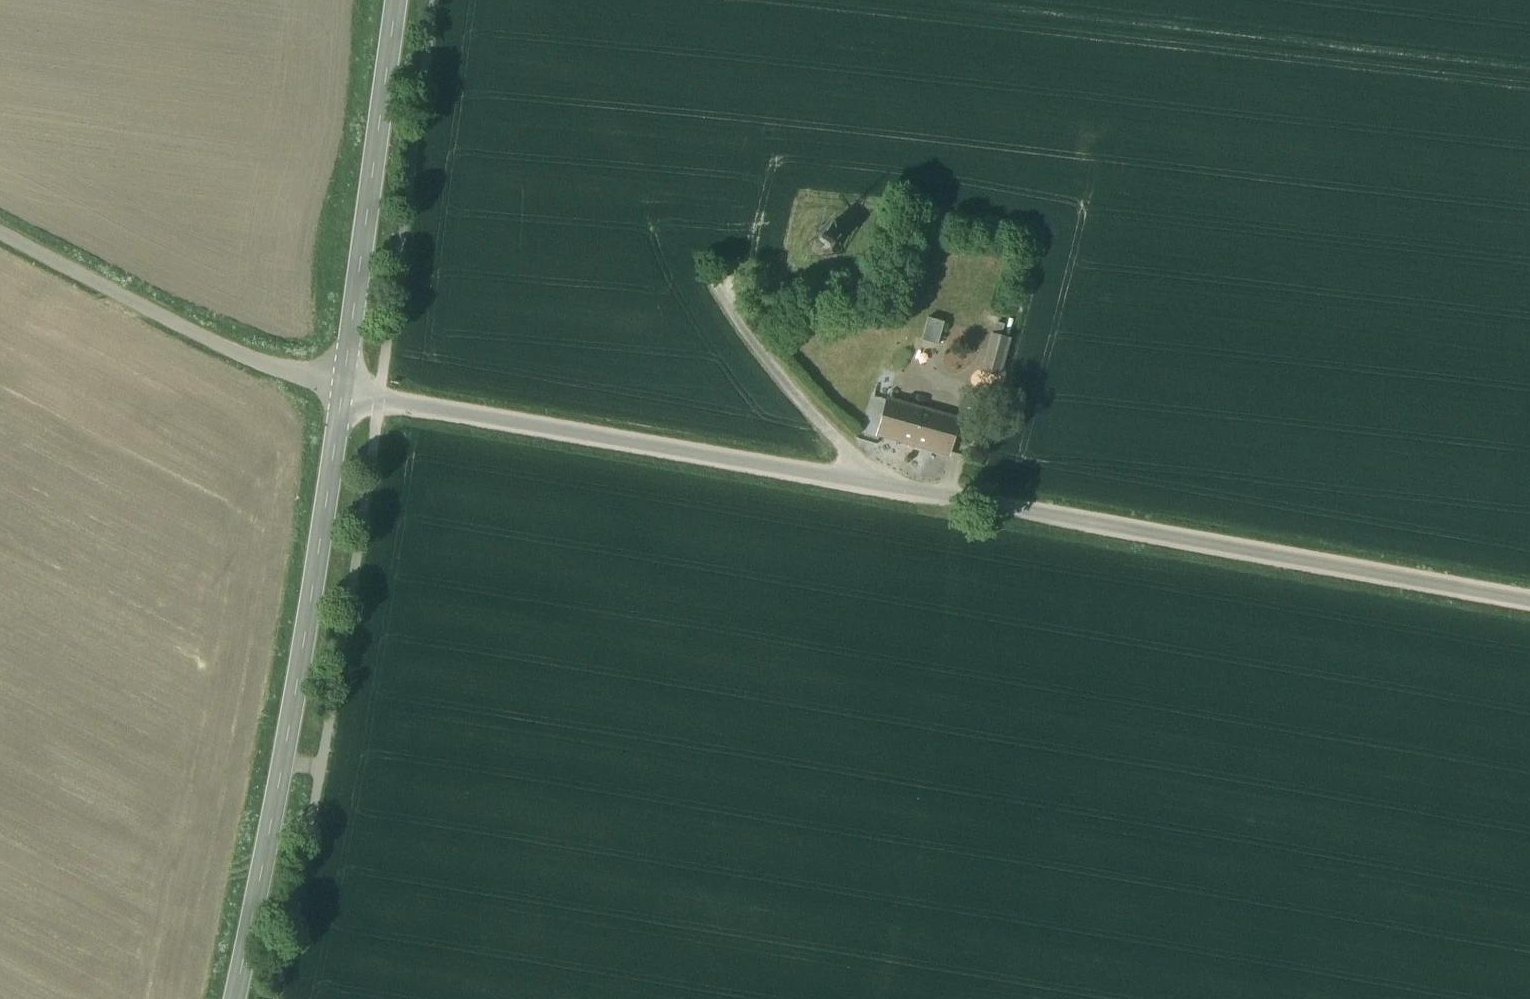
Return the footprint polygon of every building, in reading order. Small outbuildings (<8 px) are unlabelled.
[(922,338),(937,343),(943,323),(928,318),(922,338)] [(999,376),(1010,339),(990,333),(979,371),(999,376)] [(955,421),(890,403),(882,433),(947,451),(955,421)]
